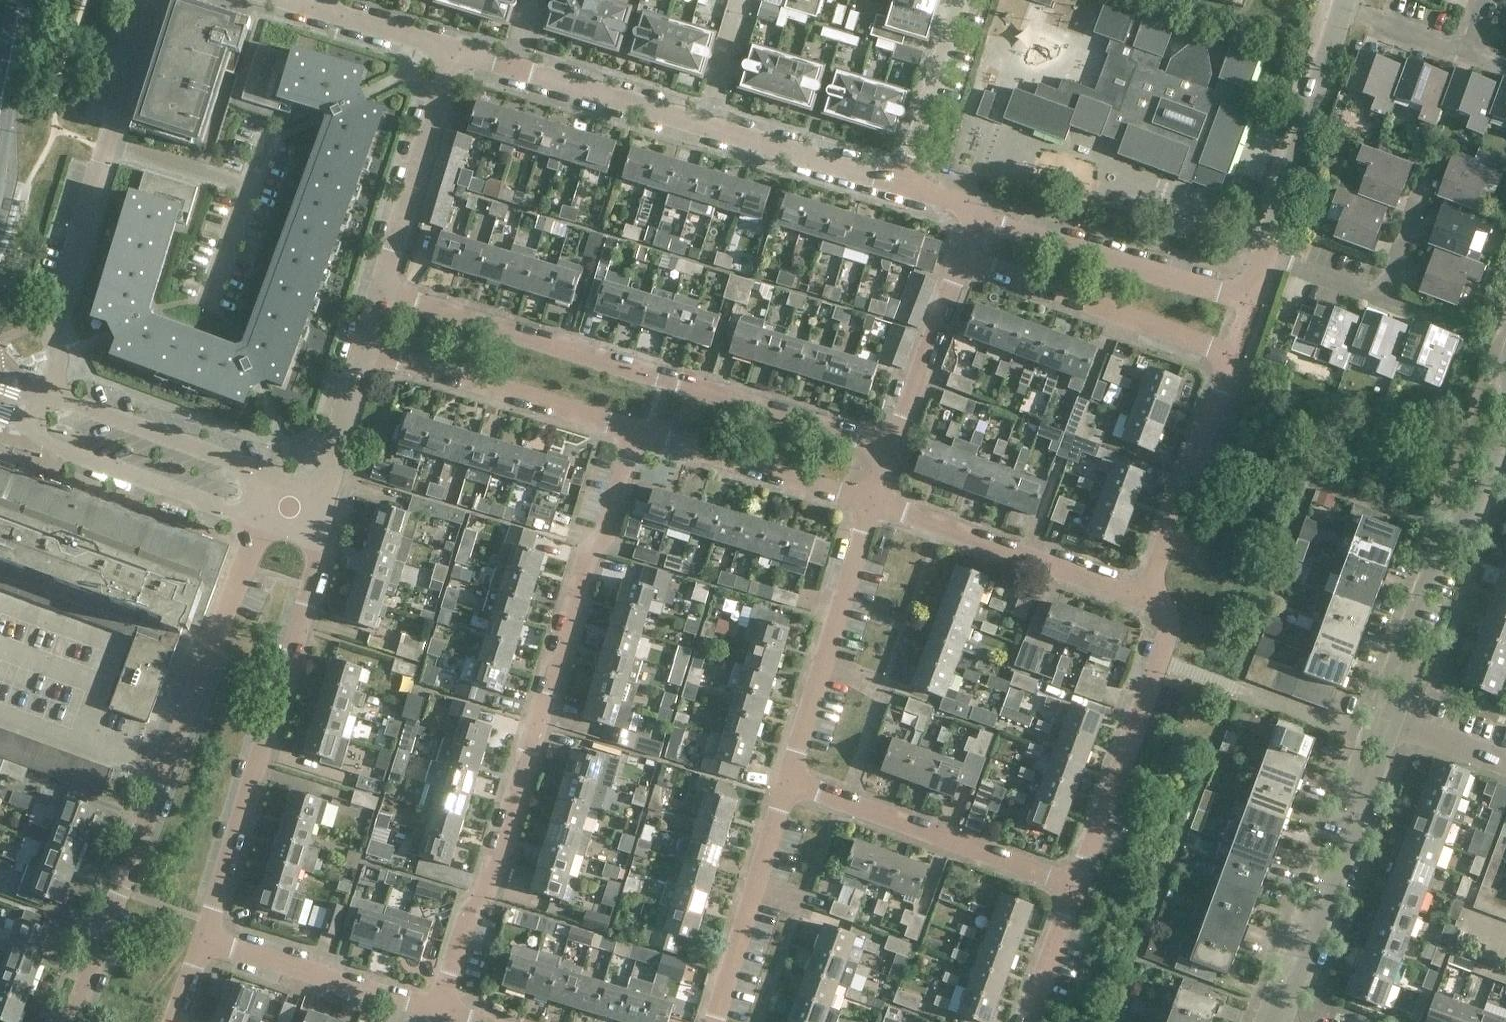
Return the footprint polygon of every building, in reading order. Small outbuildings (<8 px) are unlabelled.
[(48,0),(45,0),(41,0),(40,10),(64,12),(65,2),(48,0)] [(130,131),(132,131),(133,128),(200,150),(225,71),(234,74),(251,20),(188,0),(172,0),(130,131)] [(436,2),(460,9),(462,0),(436,0),(436,2)] [(460,9),(468,12),(467,15),(479,19),(480,15),(482,16),(487,0),(462,0),(460,9)] [(482,16),(506,23),(511,7),(513,7),(514,7),(515,6),(515,5),(516,5),(516,3),(517,3),(517,2),(516,1),(516,0),(487,0),(482,16)] [(549,7),(549,8),(549,9),(549,10),(550,11),(550,12),(551,13),(546,29),(570,36),(581,0),(555,0),(554,3),(553,3),(552,4),(551,4),(550,5),(549,7)] [(570,36),(579,39),(578,42),(589,46),(590,42),(593,43),(606,1),(601,0),(581,0),(570,36)] [(807,15),(816,18),(822,0),(787,0),(784,8),(789,9),(807,15)] [(892,3),(934,16),(939,0),(893,0),(892,3)] [(991,33),(1014,41),(1029,0),(1004,0),(991,33)] [(1080,33),(1092,0),(1067,0),(1066,2),(1060,0),(1054,0),(1047,20),(1080,33)] [(606,1),(593,43),(617,51),(622,34),(624,34),(625,33),(627,32),(627,31),(627,30),(627,29),(627,28),(627,27),(626,26),(625,25),(630,9),(606,1)] [(1014,89),(1003,119),(1064,142),(1070,126),(1100,137),(1101,135),(1121,143),(1117,155),(1178,177),(1186,156),(1199,161),(1192,182),(1219,192),(1226,174),(1228,175),(1250,113),(1238,109),(1246,89),(1248,89),(1260,58),(1230,47),(1218,78),(1219,79),(1215,91),(1206,88),(1211,74),(1206,44),(1194,40),(1170,59),(1165,73),(1157,69),(1161,57),(1162,58),(1174,26),(1144,15),(1143,18),(1134,14),(1134,13),(1105,2),(1093,33),(1110,39),(1105,53),(1110,54),(1105,67),(1102,70),(1094,91),(1062,79),(1057,91),(1038,84),(1034,96),(1014,89)] [(927,40),(934,17),(934,16),(892,3),(888,18),(876,14),(870,35),(879,38),(897,43),(902,45),(906,34),(927,40)] [(831,22),(839,25),(845,7),(837,4),(831,22)] [(777,21),(775,25),(784,28),(787,18),(789,9),(784,8),(781,7),(777,21)] [(807,15),(789,9),(787,18),(804,23),(807,15)] [(843,28),(852,30),(857,13),(849,10),(843,28)] [(631,55),(655,62),(667,20),(644,13),(639,29),(638,29),(637,29),(635,30),(634,31),(634,32),(633,33),(633,34),(633,35),(634,36),(634,37),(635,38),(636,38),(631,55)] [(675,68),(678,69),(690,27),(667,20),(655,62),(663,64),(662,68),(674,71),(675,68)] [(702,76),(706,60),(708,60),(709,59),(710,59),(711,58),(711,57),(712,56),(712,55),(712,53),(711,52),(711,51),(710,51),(709,50),(714,34),(690,27),(678,69),(702,76)] [(840,32),(823,27),(820,35),(838,40),(840,32)] [(838,40),(855,46),(858,38),(840,32),(838,40)] [(897,43),(879,38),(876,46),(894,52),(897,43)] [(894,52),(893,57),(919,65),(923,52),(902,45),(897,43),(894,52)] [(310,61),(258,46),(242,99),(290,113),(293,103),(324,112),(327,118),(244,344),(237,347),(152,316),(149,309),(176,221),(186,224),(198,187),(144,171),(132,212),(126,211),(98,304),(100,305),(127,358),(126,360),(229,398),(230,396),(252,386),(285,371),(287,372),(378,125),(376,124),(365,102),(349,69),(349,67),(312,56),(310,61)] [(764,95),(777,53),(753,46),(748,62),(747,62),(746,62),(744,63),(743,64),(743,65),(743,66),(742,66),(742,67),(742,68),(743,69),(743,70),(744,71),(745,71),(740,88),(764,95)] [(1387,117),(1394,97),(1400,81),(1403,72),(1405,66),(1375,55),(1375,56),(1359,50),(1345,88),(1374,98),(1370,111),(1387,117)] [(800,60),(777,53),(764,95),(772,97),(771,101),(783,104),(784,101),(787,102),(800,60)] [(823,67),(800,60),(787,102),(811,109),(816,93),(817,93),(818,93),(819,92),(820,91),(821,89),(821,87),(821,86),(820,85),(820,84),(819,83),(823,67)] [(1442,106),(1448,90),(1453,75),(1423,64),(1418,77),(1403,72),(1400,81),(1394,97),(1422,107),(1418,120),(1435,126),(1442,106)] [(848,120),(861,79),(837,71),(832,88),(830,88),(829,88),(828,89),(827,90),(826,91),(826,92),(826,93),(827,94),(827,95),(828,96),(829,97),(824,113),(848,120)] [(1490,115),(1489,115),(1495,99),(1496,99),(1499,90),(1501,84),(1471,73),(1463,96),(1448,90),(1442,106),(1470,116),(1466,129),(1483,135),(1490,115)] [(868,126),(871,127),(883,86),(861,79),(848,120),(856,123),(855,126),(867,130),(868,126)] [(883,86),(871,127),(895,135),(900,118),(901,118),(902,118),(903,117),(904,116),(904,115),(905,115),(905,114),(905,113),(905,112),(904,111),(904,110),(902,109),(907,93),(883,86)] [(985,90),(976,115),(986,118),(996,94),(985,90)] [(1490,115),(1505,121),(1505,93),(1499,90),(1496,99),(1495,99),(1489,115),(1490,115)] [(468,131),(491,138),(500,108),(477,101),(468,131)] [(500,108),(491,138),(502,142),(499,152),(511,156),(514,145),(523,115),(500,108)] [(523,115),(514,145),(537,152),(547,122),(523,115)] [(537,152),(550,156),(546,168),(557,171),(560,159),(570,129),(547,122),(537,152)] [(570,129),(560,159),(583,166),(593,136),(570,129)] [(443,143),(467,151),(471,137),(447,130),(443,143)] [(616,143),(593,136),(583,166),(607,173),(616,143)] [(467,151),(443,143),(440,155),(464,162),(467,151)] [(1373,200),(1374,200),(1379,185),(1401,193),(1412,163),(1362,144),(1356,161),(1368,166),(1357,194),(1373,200)] [(622,178),(646,185),(655,155),(631,147),(622,178)] [(1437,196),(1444,199),(1444,198),(1459,204),(1475,210),(1475,209),(1486,182),(1498,186),(1504,169),(1454,150),(1437,196)] [(460,174),(464,162),(440,155),(436,166),(460,174)] [(669,192),(678,162),(655,155),(646,185),(669,192)] [(669,192),(665,204),(688,211),(692,199),(701,169),(678,162),(669,192)] [(457,184),(460,174),(436,166),(433,177),(457,184)] [(692,199),(704,203),(701,214),(711,218),(715,206),(724,176),(701,169),(692,199)] [(738,213),(747,182),(724,176),(715,206),(738,213)] [(457,185),(457,184),(433,177),(430,188),(454,195),(455,193),(457,185)] [(471,178),(468,190),(475,192),(479,180),(471,178)] [(479,180),(475,192),(483,194),(486,182),(479,180)] [(770,190),(747,182),(738,213),(761,220),(770,190)] [(457,185),(455,193),(463,195),(465,187),(457,185)] [(1333,237),(1349,243),(1371,251),(1377,235),(1388,205),(1374,200),(1373,200),(1357,194),(1338,187),(1331,204),(1344,208),(1333,237)] [(451,206),(454,195),(430,188),(426,199),(451,206)] [(517,191),(513,204),(521,206),(525,194),(517,191)] [(469,194),(465,207),(474,209),(478,197),(469,194)] [(525,194),(521,206),(529,209),(533,196),(525,194)] [(786,194),(777,225),(800,232),(809,201),(786,194)] [(1441,248),(1450,251),(1466,257),(1476,229),(1489,234),(1495,217),(1475,209),(1475,210),(1459,204),(1444,198),(1444,199),(1433,228),(1446,233),(1441,248)] [(447,217),(451,206),(426,199),(423,210),(447,217)] [(823,239),(832,208),(809,201),(800,232),(823,239)] [(492,202),(488,214),(496,217),(500,204),(492,202)] [(500,204),(496,217),(504,219),(508,207),(500,204)] [(563,205),(559,218),(567,220),(571,208),(563,205)] [(1498,215),(1505,218),(1505,207),(1502,206),(1498,215)] [(571,208),(567,220),(575,222),(579,210),(571,208)] [(823,239),(820,250),(842,257),(846,246),(855,215),(832,208),(823,239)] [(444,228),(447,217),(423,210),(420,221),(444,228)] [(855,215),(846,246),(870,253),(879,222),(855,215)] [(538,216),(535,229),(543,231),(546,219),(538,216)] [(546,219),(543,231),(551,233),(554,221),(546,219)] [(870,253),(884,257),(883,261),(883,263),(883,264),(883,266),(884,267),(884,268),(886,269),(887,270),(890,270),(893,260),(902,229),(879,222),(870,253)] [(633,226),(625,223),(622,236),(629,238),(633,226)] [(641,228),(633,226),(629,238),(637,241),(641,228)] [(649,227),(645,241),(653,243),(658,230),(649,227)] [(916,266),(933,272),(936,260),(935,260),(940,242),(924,238),(925,236),(902,229),(893,260),(916,267),(916,266)] [(584,255),(596,258),(603,234),(591,231),(584,255)] [(456,270),(465,240),(441,232),(432,263),(456,270)] [(600,260),(612,263),(620,240),(607,236),(600,260)] [(671,239),(668,250),(675,253),(679,242),(671,239)] [(456,270),(479,277),(488,246),(465,240),(456,270)] [(679,242),(675,253),(683,255),(687,243),(679,241),(679,242)] [(479,277),(502,284),(511,253),(488,246),(479,277)] [(525,291),(534,260),(536,253),(513,246),(511,253),(502,284),(525,291)] [(636,259),(645,262),(649,248),(640,246),(636,259)] [(1486,265),(1466,257),(1450,251),(1441,248),(1435,246),(1418,292),(1456,306),(1467,277),(1479,282),(1486,265)] [(725,253),(717,251),(714,264),(721,266),(725,253)] [(733,256),(725,253),(721,266),(729,269),(733,256)] [(670,256),(667,269),(682,273),(686,261),(670,256)] [(737,259),(735,268),(750,273),(752,263),(737,259)] [(548,298),(557,267),(556,267),(534,260),(525,291),(548,298)] [(556,267),(557,267),(548,298),(571,305),(579,278),(580,279),(583,267),(559,260),(556,267)] [(686,261),(682,273),(690,275),(694,263),(686,261)] [(780,271),(776,283),(784,286),(788,273),(780,271)] [(936,280),(912,271),(907,284),(931,293),(936,280)] [(618,319),(627,289),(630,280),(607,273),(604,282),(603,282),(594,312),(618,319)] [(788,273),(784,286),(792,288),(796,275),(788,273)] [(731,274),(724,297),(736,300),(743,277),(731,274)] [(747,304),(752,288),(754,281),(743,277),(736,300),(747,304)] [(754,281),(752,288),(759,291),(763,299),(771,301),(775,287),(754,281)] [(927,304),(931,293),(907,284),(903,295),(927,304)] [(826,285),(823,297),(830,299),(834,288),(826,285)] [(834,288),(830,299),(838,302),(841,290),(834,288)] [(618,319),(641,326),(650,296),(627,289),(618,319)] [(790,292),(786,304),(794,307),(798,294),(790,292)] [(687,340),(696,310),(698,301),(675,294),(673,303),(664,333),(687,340)] [(802,309),(806,296),(798,294),(794,307),(802,309)] [(922,316),(927,304),(903,295),(898,307),(922,316)] [(641,326),(664,333),(673,303),(650,296),(641,326)] [(869,299),(858,296),(854,307),(865,311),(869,299)] [(873,299),(869,311),(877,313),(881,301),(873,299)] [(877,313),(885,316),(889,303),(881,301),(877,313)] [(1353,350),(1359,334),(1358,334),(1363,319),(1333,308),(1317,302),(1315,310),(1301,305),(1290,335),(1317,345),(1313,358),(1345,369),(1352,350),(1353,350)] [(989,344),(1000,314),(977,305),(965,335),(989,344)] [(836,306),(832,319),(840,321),(844,308),(836,306)] [(898,307),(894,318),(918,328),(922,316),(898,307)] [(848,323),(851,311),(844,308),(840,321),(848,323)] [(696,310),(687,340),(710,347),(719,317),(696,310)] [(1024,323),(1000,314),(989,344),(1013,353),(1024,323)] [(745,315),(739,318),(729,353),(753,360),(762,330),(764,321),(745,315)] [(872,331),(876,318),(867,315),(863,328),(872,331)] [(1359,334),(1353,350),(1380,360),(1376,372),(1393,378),(1400,359),(1401,359),(1407,343),(1406,343),(1409,334),(1411,328),(1381,317),(1373,339),(1359,334)] [(1047,331),(1024,323),(1013,353),(1036,362),(1047,331)] [(911,344),(916,333),(892,324),(888,335),(911,344)] [(1407,343),(1401,359),(1428,369),(1424,381),(1441,387),(1459,337),(1429,326),(1424,339),(1409,334),(1406,343),(1407,343)] [(776,367),(785,337),(762,330),(753,360),(776,367)] [(1072,340),(1047,331),(1036,362),(1061,370),(1072,340)] [(907,356),(911,344),(888,335),(883,347),(907,356)] [(799,374),(808,344),(785,337),(776,367),(799,374)] [(1072,340),(1061,370),(1073,375),(1068,388),(1079,392),(1084,379),(1095,349),(1072,340)] [(822,381),(831,351),(808,344),(799,374),(822,381)] [(878,360),(902,369),(907,356),(883,347),(878,360)] [(1276,355),(1273,349),(1268,347),(1265,356),(1274,360),(1276,355)] [(844,388),(854,358),(831,351),(822,381),(844,388)] [(980,368),(984,355),(976,352),(971,365),(980,368)] [(1118,375),(1124,360),(1112,356),(1103,379),(1128,388),(1131,380),(1118,375)] [(844,388),(868,395),(877,365),(854,358),(844,388)] [(996,374),(1004,377),(1009,365),(1001,362),(996,374)] [(1140,393),(1170,404),(1179,380),(1149,369),(1140,393)] [(1019,383),(1027,386),(1032,373),(1024,370),(1019,383)] [(947,385),(970,394),(974,382),(951,373),(947,385)] [(1043,392),(1052,395),(1056,382),(1048,379),(1043,392)] [(1095,388),(1091,398),(1100,401),(1103,391),(1095,388)] [(945,391),(940,403),(964,412),(968,400),(945,391)] [(1120,402),(1117,411),(1132,416),(1162,427),(1170,404),(1140,393),(1135,406),(1121,401),(1120,402)] [(1106,407),(1117,411),(1120,402),(1109,398),(1106,407)] [(971,414),(976,402),(968,400),(964,412),(971,414)] [(1075,408),(1066,432),(1079,436),(1087,413),(1075,408)] [(400,426),(395,441),(399,442),(399,444),(396,454),(420,462),(423,452),(432,421),(423,419),(425,413),(412,409),(410,415),(408,414),(404,427),(400,426)] [(1087,413),(1079,436),(1102,445),(1107,432),(1093,427),(1097,416),(1087,413)] [(433,422),(432,421),(423,452),(446,459),(455,428),(446,426),(448,420),(435,416),(433,422)] [(1162,427),(1132,416),(1123,440),(1153,451),(1162,427)] [(955,438),(959,426),(951,423),(946,435),(955,438)] [(446,459),(469,466),(478,435),(455,428),(446,459)] [(983,434),(975,431),(970,444),(978,447),(983,434)] [(1066,432),(1057,455),(1070,460),(1079,436),(1066,432)] [(492,473),(501,442),(478,435),(469,466),(492,473)] [(1079,436),(1070,460),(1079,463),(1083,452),(1098,457),(1102,445),(1079,436)] [(940,480),(963,488),(974,458),(978,447),(970,444),(955,438),(950,450),(951,450),(940,480)] [(1002,456),(1007,443),(998,440),(994,453),(1002,456)] [(951,450),(950,450),(927,441),(916,471),(940,480),(951,450)] [(514,480),(524,449),(501,442),(492,473),(514,480)] [(537,487),(547,456),(524,449),(514,480),(537,487)] [(1010,506),(1021,476),(1030,452),(1022,449),(1013,473),(998,467),(987,497),(1010,506)] [(548,451),(547,456),(537,487),(561,494),(570,463),(561,461),(563,455),(548,451)] [(1049,473),(1054,460),(1046,457),(1041,470),(1049,473)] [(987,497),(998,467),(974,458),(963,488),(987,497)] [(1103,458),(1098,470),(1110,474),(1106,486),(1136,498),(1144,474),(1114,463),(1103,458)] [(417,471),(394,464),(389,483),(412,490),(417,471)] [(109,708),(148,723),(150,719),(148,718),(159,689),(160,689),(163,680),(162,680),(173,651),(174,651),(184,626),(186,627),(187,625),(184,623),(185,621),(200,627),(218,577),(216,576),(224,552),(184,537),(186,533),(14,470),(14,471),(0,466),(0,588),(124,633),(125,629),(137,634),(109,708)] [(574,470),(570,483),(581,486),(585,474),(574,470)] [(1034,515),(1045,484),(1021,476),(1010,506),(1034,515)] [(1077,486),(1090,490),(1093,482),(1081,477),(1077,486)] [(430,482),(426,495),(434,497),(438,484),(430,482)] [(442,499),(446,487),(438,484),(434,497),(442,499)] [(1127,521),(1136,498),(1106,486),(1097,510),(1127,521)] [(668,526),(677,496),(653,489),(644,519),(668,526)] [(1320,491),(1316,502),(1330,507),(1334,496),(1320,491)] [(412,496),(407,513),(379,504),(377,514),(378,514),(374,528),(402,537),(412,540),(419,516),(437,517),(461,524),(465,512),(412,496)] [(476,496),(472,508),(480,511),(484,498),(476,496)] [(691,533),(700,503),(677,496),(668,526),(691,533)] [(1051,520),(1063,524),(1069,509),(1081,514),(1084,505),(1060,496),(1051,520)] [(488,513),(492,501),(484,498),(480,511),(488,513)] [(714,540),(723,510),(700,503),(691,533),(714,540)] [(1354,503),(1343,533),(1393,551),(1400,531),(1387,526),(1390,516),(1354,503)] [(503,518),(511,520),(515,508),(507,505),(503,518)] [(737,547),(746,517),(723,510),(714,540),(737,547)] [(1127,521),(1097,510),(1088,534),(1118,545),(1127,521)] [(480,526),(483,527),(485,518),(469,514),(464,529),(473,532),(474,530),(480,526)] [(527,525),(550,532),(553,520),(530,514),(527,525)] [(760,554),(769,524),(746,517),(737,547),(760,554)] [(1305,519),(1298,537),(1315,543),(1321,525),(1305,519)] [(760,554),(773,558),(771,565),(781,568),(792,531),(769,524),(760,554)] [(511,525),(498,566),(507,569),(537,578),(544,554),(531,550),(536,533),(511,525)] [(367,551),(395,560),(402,537),(374,528),(372,527),(370,537),(371,537),(367,551)] [(792,531),(781,568),(804,575),(808,562),(825,567),(833,539),(816,534),(815,538),(792,531)] [(1386,570),(1393,551),(1343,533),(1336,552),(1386,570)] [(1069,534),(1067,540),(1074,543),(1076,536),(1069,534)] [(470,557),(472,549),(459,546),(457,554),(470,557)] [(656,564),(659,553),(636,546),(633,557),(656,564)] [(397,585),(398,586),(405,563),(395,560),(367,551),(365,550),(363,560),(364,560),(360,574),(397,585)] [(1379,590),(1386,570),(1336,552),(1329,572),(1340,576),(1379,590)] [(457,554),(454,561),(467,565),(470,557),(457,554)] [(668,555),(664,567),(679,571),(683,560),(668,555)] [(687,573),(691,562),(683,560),(679,571),(687,573)] [(446,575),(448,567),(435,563),(433,571),(446,575)] [(1288,565),(1284,576),(1299,582),(1303,570),(1288,565)] [(624,579),(617,602),(647,611),(651,599),(663,603),(671,574),(645,566),(640,583),(624,579)] [(948,591),(978,602),(987,578),(957,567),(948,591)] [(1503,575),(1500,574),(1495,589),(1498,590),(1505,593),(1505,568),(1503,575)] [(530,601),(537,578),(507,569),(500,592),(530,601)] [(433,571),(430,579),(443,583),(446,575),(433,571)] [(722,572),(718,583),(726,586),(729,574),(722,572)] [(381,606),(385,594),(394,596),(397,585),(360,574),(359,573),(356,583),(357,583),(353,597),(381,606)] [(729,574),(726,586),(733,588),(737,576),(729,574)] [(1372,609),(1379,590),(1340,576),(1333,595),(1372,609)] [(469,577),(467,583),(480,587),(482,581),(469,577)] [(752,581),(748,592),(756,595),(760,583),(752,581)] [(456,603),(460,591),(447,587),(443,599),(456,603)] [(798,595),(775,588),(771,599),(794,606),(798,595)] [(490,589),(483,612),(493,615),(523,624),(530,601),(500,592),(490,589)] [(1011,614),(1023,618),(1032,595),(1020,590),(1011,614)] [(1498,590),(1495,598),(1492,597),(1486,612),(1489,613),(1505,619),(1505,593),(1498,590)] [(948,591),(939,615),(969,627),(978,602),(948,591)] [(1326,615),(1364,630),(1372,609),(1333,595),(1326,615)] [(350,606),(346,621),(374,629),(378,617),(383,618),(386,608),(381,606),(353,597),(352,596),(349,606),(350,606)] [(1002,610),(1005,602),(993,597),(990,606),(1002,610)] [(443,599),(440,607),(454,611),(456,603),(443,599)] [(610,625),(641,634),(647,611),(617,602),(610,625)] [(1038,605),(1029,627),(1067,642),(1078,611),(1054,603),(1051,610),(1038,605)] [(751,643),(782,652),(789,629),(777,625),(781,614),(754,605),(743,640),(751,643)] [(435,613),(422,609),(419,617),(432,621),(435,613)] [(1091,651),(1102,621),(1079,612),(1068,642),(1091,651)] [(1486,622),(1483,620),(1478,635),(1481,636),(1505,645),(1505,619),(1489,613),(1486,622)] [(516,647),(523,624),(493,615),(486,637),(516,647)] [(700,619),(688,615),(686,623),(698,627),(700,619)] [(975,644),(964,640),(969,627),(939,615),(930,639),(960,650),(984,659),(987,651),(975,646),(975,644)] [(1357,649),(1364,630),(1326,615),(1318,635),(1357,649)] [(1268,619),(1263,631),(1279,637),(1284,625),(1268,619)] [(716,623),(704,620),(702,628),(714,631),(716,623)] [(1125,629),(1102,621),(1091,651),(1114,659),(1125,629)] [(683,631),(696,635),(698,627),(686,623),(683,631)] [(980,631),(993,636),(996,627),(983,623),(980,631)] [(603,648),(634,657),(641,634),(610,625),(603,648)] [(700,636),(712,639),(714,631),(702,628),(700,636)] [(1350,668),(1357,649),(1318,635),(1311,654),(1350,668)] [(1478,645),(1474,644),(1469,658),(1472,660),(1505,672),(1505,645),(1481,636),(1478,645)] [(442,649),(444,641),(431,637),(429,645),(442,649)] [(516,647),(486,637),(479,660),(509,669),(516,647)] [(1261,637),(1254,655),(1267,660),(1270,661),(1277,642),(1261,637)] [(930,639),(922,662),(952,673),(960,650),(930,639)] [(1024,642),(1018,657),(1039,664),(1044,650),(1024,642)] [(395,656),(419,663),(423,650),(399,643),(395,656)] [(775,675),(782,652),(751,643),(744,666),(775,675)] [(429,645),(427,653),(440,657),(442,649),(429,645)] [(597,671),(627,680),(636,683),(643,660),(634,657),(603,648),(597,671)] [(1350,668),(1311,654),(1304,673),(1312,677),(1324,681),(1335,685),(1342,688),(1350,668)] [(1258,683),(1267,660),(1254,655),(1246,678),(1258,683)] [(1066,673),(1071,660),(1062,656),(1057,670),(1066,673)] [(502,693),(509,669),(479,660),(467,657),(460,680),(460,679),(455,695),(482,703),(486,689),(502,693)] [(327,682),(327,683),(355,691),(362,668),(332,659),(330,668),(331,669),(327,682)] [(391,672),(415,679),(418,666),(394,659),(391,672)] [(1270,687),(1278,664),(1270,661),(1267,660),(1258,683),(1270,687)] [(1472,660),(1469,668),(1466,667),(1460,682),(1464,683),(1463,683),(1497,696),(1505,672),(1472,660)] [(686,664),(674,661),(672,669),(684,672),(686,664)] [(922,662),(913,686),(943,697),(954,701),(958,693),(958,692),(946,688),(952,673),(922,662)] [(729,686),(737,689),(768,698),(775,675),(744,666),(736,663),(729,686)] [(1290,668),(1278,664),(1270,687),(1281,691),(1290,668)] [(691,667),(689,674),(701,678),(703,671),(691,667)] [(1075,692),(1099,701),(1106,681),(1090,675),(1092,670),(1084,667),(1075,692)] [(1301,672),(1290,668),(1281,691),(1293,695),(1301,672)] [(668,682),(680,686),(684,672),(672,669),(668,682)] [(963,677),(976,682),(979,674),(966,669),(963,677)] [(597,671),(590,694),(620,703),(632,707),(639,684),(636,683),(627,680),(597,671)] [(1015,672),(1010,685),(1033,694),(1038,681),(1015,672)] [(1312,677),(1304,673),(1301,672),(1293,695),(1304,700),(1312,677)] [(689,674),(686,683),(699,687),(701,678),(689,674)] [(1324,681),(1312,677),(1304,700),(1315,704),(1324,681)] [(1315,704),(1327,708),(1335,685),(1324,681),(1315,704)] [(348,714),(351,704),(360,707),(364,694),(355,691),(327,683),(327,682),(325,682),(323,691),(324,692),(320,705),(320,706),(348,714)] [(730,712),(761,721),(768,698),(737,689),(730,712)] [(954,701),(967,706),(970,697),(958,693),(954,701)] [(403,716),(417,721),(424,699),(409,694),(405,709),(403,716)] [(590,694),(583,718),(606,725),(602,740),(633,749),(637,734),(613,727),(620,703),(590,694)] [(905,710),(920,716),(915,728),(923,732),(932,707),(909,698),(905,710)] [(1044,707),(1056,711),(1060,703),(1047,698),(1044,707)] [(484,750),(492,726),(476,722),(480,707),(454,699),(449,715),(461,718),(454,741),(484,750)] [(313,728),(313,729),(341,737),(349,740),(356,717),(348,714),(320,706),(320,705),(318,705),(316,714),(317,715),(313,728)] [(1072,705),(1063,729),(1093,740),(1102,716),(1072,705)] [(992,728),(997,715),(973,706),(968,719),(992,728)] [(673,711),(660,707),(658,715),(671,719),(673,711)] [(1004,707),(1000,716),(1029,727),(1033,718),(1004,707)] [(690,716),(677,712),(675,720),(688,724),(690,716)] [(723,735),(754,744),(761,721),(730,712),(723,735)] [(656,723),(668,727),(671,719),(658,715),(656,723)] [(399,730),(401,722),(388,718),(386,726),(399,730)] [(417,730),(420,722),(406,718),(404,726),(417,730)] [(1231,718),(1227,730),(1235,734),(1240,731),(1242,727),(1239,721),(1231,718)] [(1302,735),(1305,727),(1279,718),(1269,746),(1307,760),(1315,740),(1302,735)] [(673,728),(685,732),(688,724),(675,720),(673,728)] [(1035,730),(1048,735),(1051,727),(1038,722),(1035,730)] [(386,726),(383,734),(396,738),(399,730),(386,726)] [(404,726),(402,734),(415,738),(417,730),(404,726)] [(944,744),(949,731),(941,727),(936,741),(944,744)] [(341,737),(313,729),(313,728),(312,728),(309,737),(310,738),(306,751),(305,751),(304,752),(321,757),(320,762),(341,769),(349,740),(341,737)] [(969,737),(964,750),(984,757),(993,734),(981,729),(977,740),(969,737)] [(1063,729),(1055,753),(1085,764),(1093,740),(1063,729)] [(5,731),(0,744),(0,757),(8,760),(17,735),(5,731)] [(704,755),(747,768),(754,744),(723,735),(711,731),(704,755)] [(19,764),(28,739),(17,735),(8,760),(19,764)] [(445,738),(438,761),(447,764),(477,773),(484,750),(454,741),(445,738)] [(31,768),(40,744),(28,739),(19,764),(31,768)] [(893,740),(882,770),(905,778),(916,748),(893,740)] [(52,748),(40,744),(31,768),(43,773),(52,748)] [(1027,754),(1039,758),(1042,750),(1030,745),(1027,754)] [(1262,765),(1300,779),(1307,760),(1269,746),(1262,765)] [(55,777),(64,752),(52,748),(43,773),(55,777)] [(928,787),(940,757),(916,748),(905,778),(928,787)] [(397,749),(395,758),(408,762),(410,753),(397,749)] [(381,750),(376,767),(386,770),(391,754),(381,750)] [(596,784),(605,755),(590,751),(589,756),(573,751),(566,775),(596,784)] [(66,781),(75,757),(64,752),(55,777),(66,781)] [(1055,753),(1046,777),(1076,788),(1085,764),(1055,753)] [(87,761),(75,757),(66,781),(78,785),(87,761)] [(954,796),(965,766),(940,757),(928,787),(954,796)] [(21,783),(26,769),(3,761),(0,768),(0,775),(21,783)] [(99,765),(87,761),(78,785),(90,790),(99,765)] [(1428,769),(1423,784),(1426,785),(1426,784),(1460,796),(1469,773),(1435,761),(1432,770),(1428,769)] [(404,776),(406,768),(393,764),(390,772),(404,776)] [(471,796),(477,773),(447,764),(440,787),(471,796)] [(90,790),(102,794),(111,770),(99,765),(90,790)] [(1293,799),(1300,779),(1262,765),(1254,785),(1293,799)] [(1018,777),(1031,781),(1034,773),(1021,768),(1018,777)] [(390,772),(388,780),(401,783),(404,776),(390,772)] [(360,774),(357,786),(379,793),(383,781),(360,774)] [(596,784),(566,775),(559,798),(589,807),(596,784)] [(1046,777),(1037,800),(1067,811),(1076,788),(1046,777)] [(729,824),(737,801),(730,799),(733,788),(699,778),(695,790),(698,790),(691,813),(699,816),(699,815),(729,824)] [(995,785),(982,780),(974,804),(986,808),(995,785)] [(1493,809),(1502,812),(1505,800),(1505,786),(1498,783),(1489,807),(1493,809)] [(431,784),(424,807),(433,810),(464,819),(471,796),(440,787),(431,784)] [(1420,792),(1414,807),(1418,808),(1418,807),(1452,820),(1461,823),(1464,814),(1455,810),(1460,796),(1426,784),(1426,785),(1423,793),(1420,792)] [(663,804),(668,788),(655,785),(650,800),(663,804)] [(1248,804),(1286,818),(1293,799),(1254,785),(1248,804)] [(649,791),(636,788),(634,796),(646,799),(649,791)] [(1205,789),(1199,806),(1207,809),(1213,792),(1205,789)] [(328,801),(292,791),(289,800),(291,801),(287,814),(287,815),(315,823),(321,825),(328,801)] [(355,791),(352,803),(374,810),(378,798),(355,791)] [(1013,791),(1010,800),(1022,804),(1026,796),(1013,791)] [(632,803),(644,807),(646,799),(634,796),(632,803)] [(66,798),(61,812),(36,803),(33,812),(88,833),(97,809),(66,798)] [(589,807),(559,798),(552,821),(582,830),(589,807)] [(650,800),(648,808),(661,812),(663,804),(650,800)] [(1037,800),(1028,824),(1059,835),(1067,811),(1037,800)] [(1240,824),(1279,838),(1286,818),(1248,804),(1240,824)] [(1411,815),(1406,830),(1409,831),(1443,843),(1452,820),(1418,807),(1418,808),(1414,816),(1411,815)] [(1495,829),(1502,812),(1493,809),(1487,826),(1495,829)] [(377,818),(390,821),(392,814),(379,810),(377,818)] [(457,842),(464,819),(433,810),(426,833),(457,842)] [(29,822),(54,831),(49,845),(80,856),(88,833),(33,812),(29,822)] [(283,823),(284,824),(280,837),(280,838),(308,846),(315,823),(287,815),(287,814),(285,814),(283,823)] [(699,815),(699,816),(692,838),(722,847),(729,824),(699,815)] [(390,821),(377,818),(374,826),(387,829),(390,821)] [(1195,818),(1192,828),(1199,830),(1200,831),(1203,821),(1195,818)] [(545,844),(575,853),(583,855),(590,832),(582,830),(552,821),(545,844)] [(1233,843),(1271,858),(1279,838),(1240,824),(1233,843)] [(1192,828),(1187,839),(1193,841),(1199,838),(1202,831),(1200,831),(1199,830),(1192,828)] [(1403,839),(1397,853),(1400,855),(1401,853),(1435,866),(1443,843),(1409,831),(1406,840),(1403,839)] [(1479,849),(1487,852),(1493,835),(1485,832),(1479,849)] [(419,856),(449,865),(457,842),(426,833),(419,856)] [(635,837),(623,834),(620,842),(633,845),(635,837)] [(683,835),(676,858),(685,861),(715,870),(722,847),(692,838),(683,835)] [(277,847),(273,860),(273,861),(301,869),(312,873),(320,849),(308,846),(280,838),(280,837),(278,837),(276,846),(277,847)] [(370,839),(366,853),(391,861),(395,847),(370,839)] [(652,842),(639,839),(637,846),(649,850),(652,842)] [(862,897),(869,880),(880,850),(856,841),(843,875),(843,877),(843,878),(843,879),(844,880),(845,881),(846,882),(847,883),(847,884),(857,887),(854,894),(862,897)] [(618,849),(630,853),(633,845),(620,842),(618,849)] [(16,860),(29,864),(71,880),(80,856),(49,845),(42,843),(37,856),(20,850),(16,860)] [(1226,863),(1264,877),(1271,858),(1233,843),(1226,863)] [(1496,843),(1490,861),(1499,864),(1505,847),(1496,843)] [(575,853),(545,844),(538,867),(568,876),(568,875),(575,853)] [(634,854),(647,858),(649,850),(637,846),(634,854)] [(1183,848),(1179,858),(1185,860),(1190,857),(1192,852),(1183,848)] [(346,858),(359,861),(361,854),(348,850),(346,858)] [(892,889),(903,858),(880,850),(869,880),(892,889)] [(1394,862),(1389,877),(1392,878),(1392,877),(1426,889),(1435,866),(1401,853),(1400,855),(1397,863),(1394,862)] [(1470,873),(1478,876),(1484,859),(1476,856),(1470,873)] [(346,858),(343,865),(356,869),(359,861),(346,858)] [(892,889),(916,897),(927,867),(903,858),(892,889)] [(294,892),(301,869),(273,861),(273,860),(272,860),(269,869),(270,870),(266,883),(266,884),(294,892)] [(708,893),(715,870),(685,861),(678,884),(708,893)] [(1218,883),(1257,897),(1264,877),(1226,863),(1218,883)] [(71,880),(29,864),(18,895),(41,904),(44,897),(62,904),(71,880)] [(538,867),(531,890),(569,902),(576,878),(568,875),(568,876),(538,867)] [(1488,867),(1481,885),(1490,888),(1496,870),(1488,867)] [(383,870),(380,880),(385,882),(385,883),(393,885),(396,874),(383,870)] [(948,875),(939,898),(951,903),(960,879),(948,875)] [(1385,885),(1380,900),(1383,901),(1384,900),(1417,913),(1426,889),(1392,877),(1392,878),(1389,886),(1385,885)] [(1457,894),(1465,897),(1471,880),(1463,877),(1457,894)] [(412,878),(408,890),(415,892),(419,880),(412,878)] [(636,896),(640,882),(627,878),(623,893),(636,896)] [(419,880),(415,892),(423,895),(439,900),(443,888),(419,880)] [(339,881),(336,889),(349,893),(352,884),(339,881)] [(619,891),(621,885),(608,881),(606,887),(619,891)] [(262,892),(263,893),(259,907),(286,915),(286,919),(297,922),(306,895),(294,892),(266,884),(266,883),(265,883),(262,892)] [(1211,902),(1250,916),(1257,897),(1218,883),(1211,902)] [(702,916),(708,893),(678,884),(671,907),(702,916)] [(1481,885),(1473,907),(1484,911),(1492,889),(1490,888),(1481,885)] [(606,887),(601,905),(614,909),(619,891),(606,887)] [(1169,888),(1166,896),(1173,898),(1176,891),(1169,888)] [(1495,915),(1504,893),(1492,889),(1484,911),(1495,915)] [(623,893),(620,902),(633,906),(636,896),(623,893)] [(1504,893),(1495,915),(1505,919),(1505,894),(1504,893)] [(853,922),(862,897),(854,894),(849,907),(834,901),(830,913),(853,922)] [(1023,930),(1032,906),(1002,895),(993,919),(1023,930)] [(354,928),(350,939),(374,946),(383,916),(386,906),(353,897),(345,925),(354,928)] [(873,913),(882,917),(887,903),(878,900),(873,913)] [(1377,908),(1372,923),(1375,924),(1409,936),(1417,913),(1384,900),(1383,901),(1380,910),(1377,908)] [(1448,917),(1457,920),(1463,903),(1454,900),(1448,917)] [(985,906),(972,901),(969,909),(982,914),(985,906)] [(1243,936),(1250,916),(1211,902),(1204,922),(1243,936)] [(321,930),(337,935),(345,908),(330,903),(321,930)] [(663,905),(651,945),(676,953),(681,936),(694,940),(702,916),(671,907),(663,905)] [(383,916),(374,946),(397,953),(406,923),(409,914),(409,913),(386,906),(383,916)] [(582,923),(606,930),(611,914),(587,906),(582,923)] [(2,940),(12,944),(43,955),(46,947),(49,948),(52,947),(56,936),(54,933),(52,932),(52,931),(38,926),(42,916),(25,910),(22,920),(19,919),(16,921),(12,931),(5,928),(5,930),(0,928),(0,939),(2,940)] [(908,926),(905,936),(917,941),(925,917),(905,910),(900,923),(908,926)] [(433,921),(409,914),(406,923),(397,953),(421,960),(433,921)] [(533,915),(529,927),(537,929),(544,931),(548,920),(540,917),(533,915)] [(993,919),(984,942),(1015,953),(1023,930),(993,919)] [(548,920),(544,931),(552,934),(555,922),(548,920)] [(1235,956),(1243,936),(1204,922),(1197,942),(1235,956)] [(1446,923),(1440,940),(1448,943),(1454,926),(1446,923)] [(1368,932),(1363,946),(1366,948),(1366,947),(1400,960),(1409,936),(1375,924),(1372,933),(1368,932)] [(825,925),(816,949),(846,960),(852,944),(863,948),(866,940),(855,936),(825,925)] [(963,925),(960,933),(973,938),(976,930),(963,925)] [(571,927),(568,938),(583,943),(590,945),(594,933),(586,931),(571,927)] [(598,948),(601,936),(594,933),(590,945),(598,948)] [(884,949),(908,958),(913,945),(889,936),(884,949)] [(0,946),(0,950),(9,953),(4,967),(35,979),(43,955),(12,944),(2,940),(0,946)] [(866,940),(863,948),(875,953),(878,944),(866,940)] [(984,942),(976,966),(1006,977),(1015,953),(984,942)] [(1150,942),(1144,956),(1161,963),(1166,948),(1150,942)] [(1217,971),(1228,975),(1235,956),(1197,942),(1190,960),(1179,956),(1174,968),(1213,982),(1217,971)] [(511,955),(502,985),(526,992),(535,962),(538,952),(514,945),(511,955)] [(640,947),(632,945),(629,957),(636,959),(640,947)] [(644,962),(647,950),(640,947),(636,959),(644,962)] [(1360,955),(1354,970),(1358,971),(1391,983),(1400,960),(1366,947),(1366,948),(1363,956),(1360,955)] [(1431,963),(1440,966),(1446,950),(1437,947),(1431,963)] [(846,960),(816,949),(807,972),(837,983),(846,960)] [(955,949),(952,957),(964,962),(968,954),(955,949)] [(1451,953),(1447,962),(1465,968),(1468,960),(1451,953)] [(657,973),(655,980),(662,982),(664,975),(681,980),(686,962),(663,955),(657,973)] [(583,968),(560,961),(558,969),(549,999),(572,1006),(581,976),(583,968)] [(526,992),(549,999),(558,969),(535,962),(526,992)] [(1474,962),(1471,971),(1488,977),(1492,968),(1474,962)] [(854,972),(867,977),(870,969),(857,964),(854,972)] [(976,966),(967,990),(997,1001),(1006,977),(976,966)] [(26,1002),(35,979),(4,967),(0,978),(0,993),(26,1002)] [(1349,995),(1383,1007),(1391,983),(1358,971),(1355,979),(1351,978),(1346,993),(1349,994),(1349,995)] [(1428,971),(1422,987),(1431,990),(1437,974),(1428,971)] [(1494,979),(1505,984),(1505,974),(1497,971),(1494,979)] [(837,983),(807,972),(799,996),(829,1007),(837,983)] [(946,973),(943,981),(956,986),(959,977),(946,973)] [(572,1006),(595,1013),(604,983),(581,976),(572,1006)] [(1208,1021),(1211,1021),(1218,1003),(1207,998),(1211,988),(1184,978),(1172,1009),(1208,1021)] [(261,1019),(269,996),(229,981),(225,990),(227,991),(222,1004),(222,1005),(249,1015),(261,1019)] [(595,1013),(618,1020),(627,990),(604,983),(595,1013)] [(849,987),(846,996),(859,1000),(866,1003),(868,997),(861,994),(862,992),(849,987)] [(652,989),(649,997),(650,997),(642,1021),(668,1021),(673,1004),(661,1000),(663,992),(652,989)] [(649,997),(627,990),(618,1020),(624,1021),(642,1021),(650,997),(649,997)] [(893,1003),(918,1012),(923,999),(898,990),(893,1003)] [(958,1014),(981,1021),(989,1021),(997,1001),(967,990),(958,1014)] [(6,1021),(19,1021),(26,1002),(0,993),(0,1020),(6,1021)] [(1420,993),(1414,1010),(1422,1013),(1429,996),(1420,993)] [(1436,994),(1425,1021),(1452,1021),(1459,1003),(1461,996),(1454,994),(1452,1000),(1436,994)] [(790,1019),(798,1021),(823,1021),(829,1007),(799,996),(790,1019)] [(937,996),(934,1005),(947,1009),(950,1001),(937,996)] [(296,1006),(285,1002),(278,1021),(290,1021),(296,1006)] [(216,1021),(260,1021),(261,1019),(249,1015),(222,1005),(222,1004),(221,1003),(217,1013),(219,1013),(216,1021)] [(1482,1011),(1459,1003),(1452,1021),(1479,1021),(1482,1011)] [(901,1012),(888,1007),(882,1021),(897,1021),(901,1012)] [(1172,1009),(1167,1021),(1208,1021),(1172,1009)] [(332,1019),(309,1010),(305,1021),(331,1021),(332,1019)] [(837,1019),(845,1021),(851,1021),(853,1016),(840,1011),(837,1019)] [(1505,1020),(1482,1011),(1479,1021),(1505,1021),(1505,1020)]
